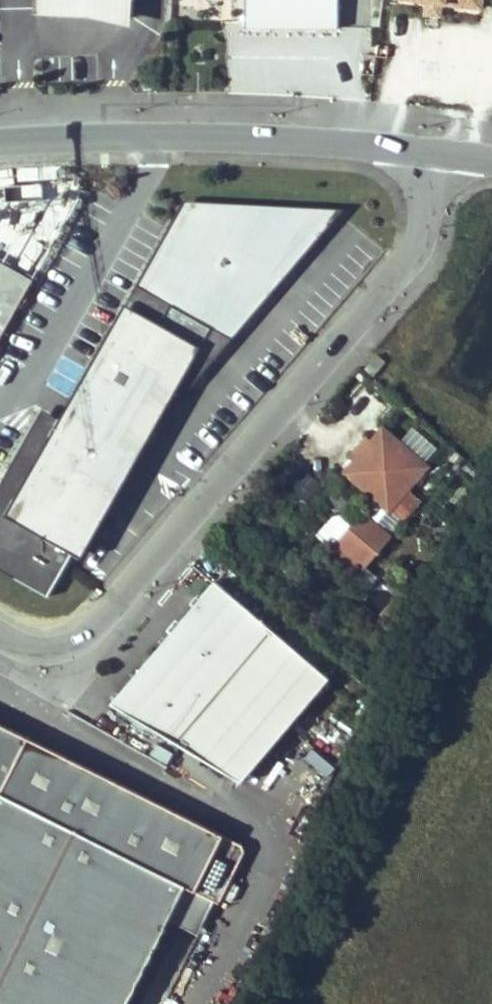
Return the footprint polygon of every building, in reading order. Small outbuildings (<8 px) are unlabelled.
[(34,13),(88,15),(131,24),(132,16),(107,0),(57,0),(55,1),(53,0),(35,0),(34,13)] [(132,16),(133,0),(107,0),(132,16)] [(338,30),(338,0),(245,0),(245,31),(338,30)] [(480,10),(481,0),(398,0),(426,3),(440,5),(480,10)] [(424,17),(438,19),(440,5),(426,3),(424,17)] [(0,501),(0,562),(19,572),(15,578),(48,597),(125,462),(149,435),(322,230),(287,209),(189,206),(65,430),(47,419),(0,501)] [(29,283),(0,266),(0,336),(29,283)] [(384,361),(375,355),(364,369),(373,376),(384,361)] [(427,465),(382,428),(369,443),(358,456),(345,472),(389,509),(427,465)] [(354,453),(358,456),(369,443),(364,439),(354,453)] [(390,537),(361,512),(336,542),(365,566),(390,537)] [(333,544),(346,524),(331,515),(318,535),(333,544)] [(329,678),(215,580),(111,703),(241,781),(329,678)] [(173,909),(184,886),(213,901),(218,903),(244,851),(242,844),(0,725),(0,1003),(126,1003),(173,909)] [(202,923),(213,901),(184,886),(173,909),(202,923)]
